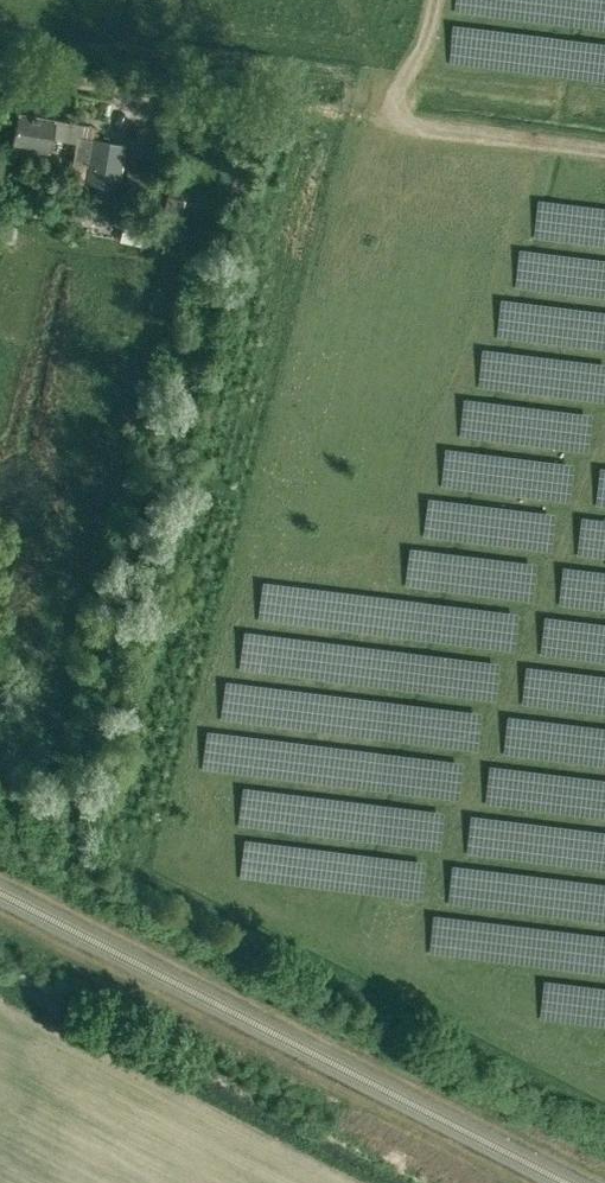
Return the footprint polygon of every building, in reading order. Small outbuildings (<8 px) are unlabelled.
[(118,174),(123,145),(92,139),(94,126),(80,123),(17,112),(11,144),(49,151),(51,139),(75,143),(72,162),(69,180),(85,183),(96,185),(94,199),(113,202),(118,174)] [(127,170),(123,191),(150,196),(154,175),(127,170)] [(150,196),(123,191),(121,201),(148,206),(150,196)] [(72,229),(81,230),(84,212),(75,210),(72,229)] [(139,244),(140,242),(144,224),(125,219),(120,240),(139,244)] [(144,224),(140,242),(158,247),(163,228),(144,224)] [(163,242),(174,245),(177,232),(166,230),(163,242)]
